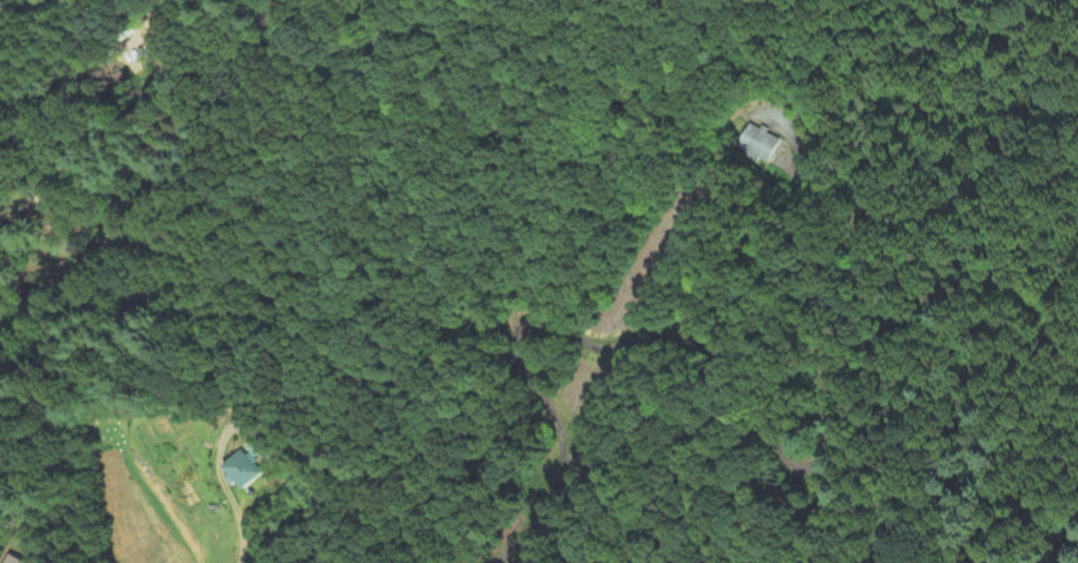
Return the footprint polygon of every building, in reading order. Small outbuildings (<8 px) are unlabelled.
[(767,162),(768,159),(777,163),(788,141),(755,125),(742,150),(767,162)] [(246,492),(264,475),(243,452),(224,469),(246,492)]
